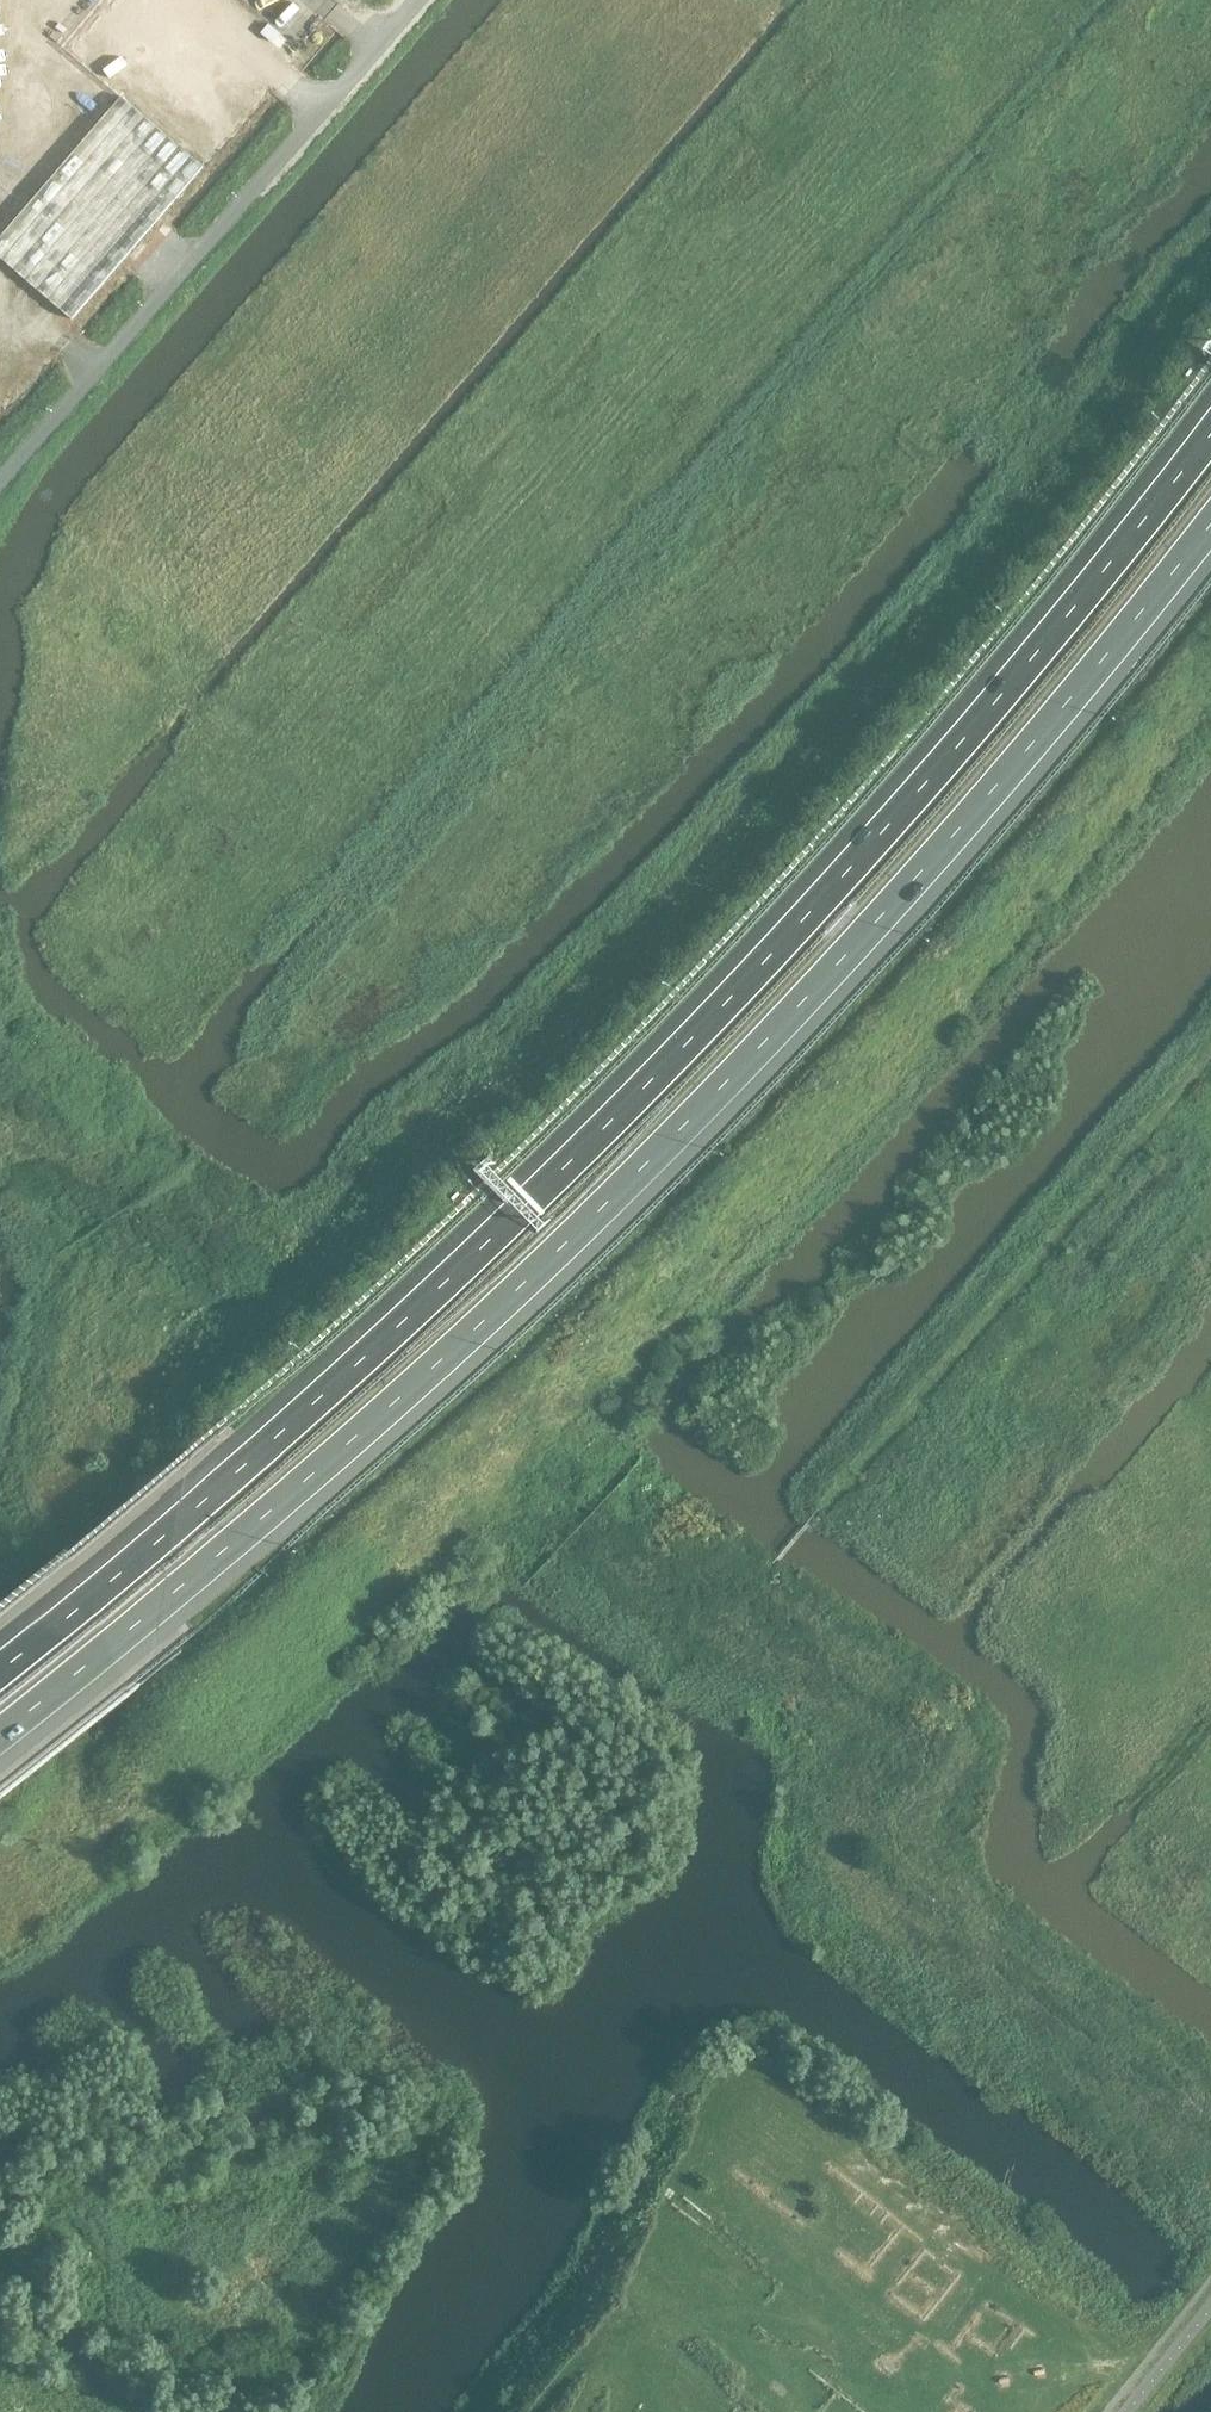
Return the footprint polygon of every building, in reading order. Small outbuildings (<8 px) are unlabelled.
[(183,4),(179,0),(47,0),(14,33),(92,109),(183,4)] [(0,235),(0,257),(72,319),(122,260),(160,217),(203,167),(120,95),(96,123),(36,194),(0,235)]
